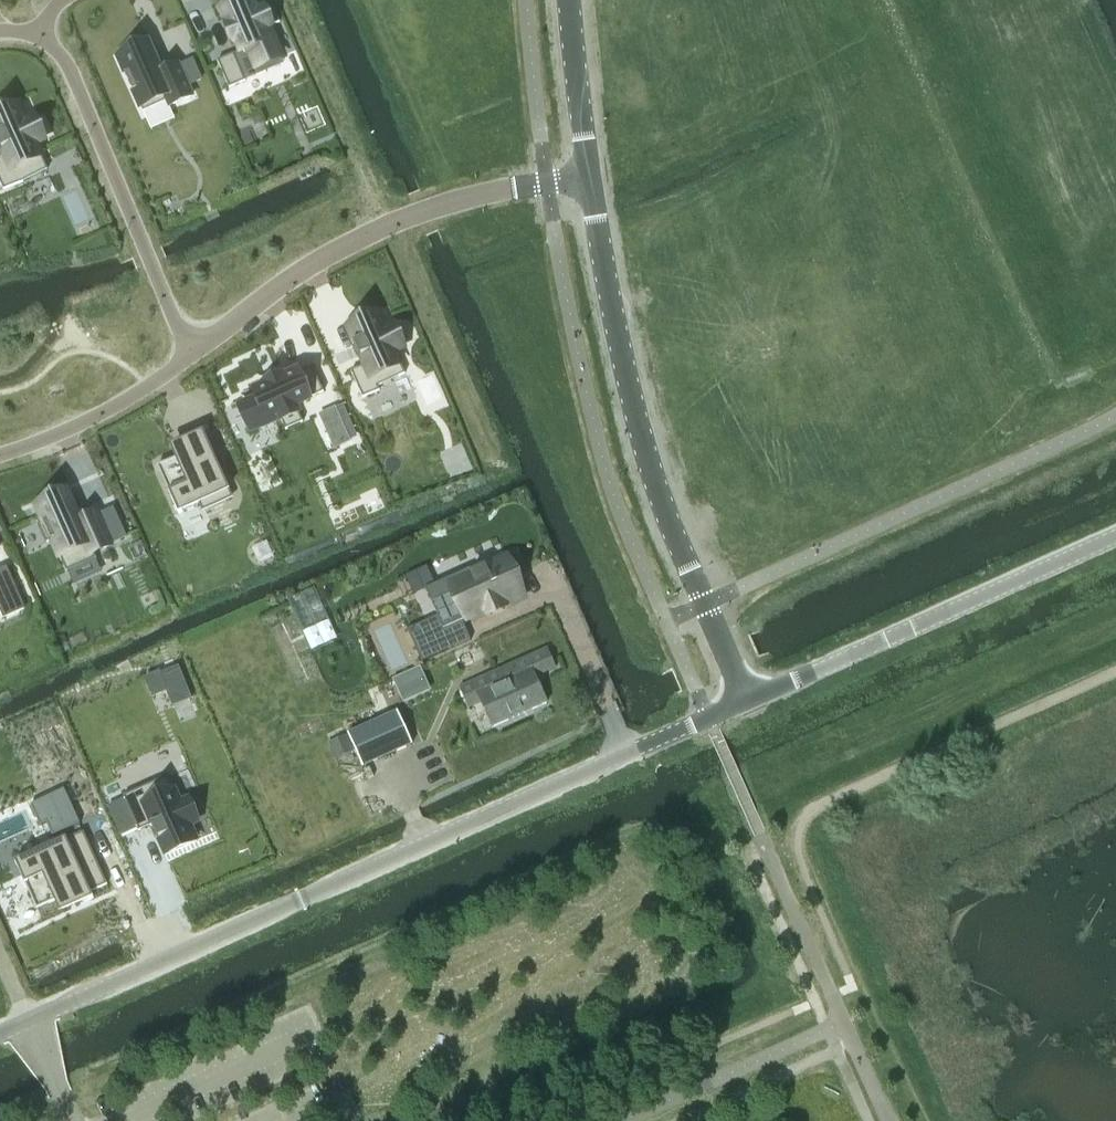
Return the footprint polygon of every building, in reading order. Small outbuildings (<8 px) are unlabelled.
[(223,10),(229,24),(227,25),(234,42),(237,41),(241,51),(241,52),(249,49),(257,67),(281,56),(268,28),(280,23),(272,6),(257,12),(251,0),(246,0),(223,10)] [(129,53),(119,58),(125,73),(133,91),(134,91),(143,112),(168,101),(170,106),(192,96),(188,87),(179,65),(162,73),(156,61),(156,62),(148,44),(141,47),(129,52),(129,53)] [(234,54),(218,61),(229,89),(245,82),(245,81),(234,54)] [(0,115),(0,147),(1,149),(2,148),(4,153),(0,155),(0,182),(4,190),(48,170),(36,144),(44,140),(34,117),(26,121),(19,106),(0,115)] [(378,314),(349,328),(355,342),(354,343),(360,357),(362,357),(365,365),(351,371),(363,398),(380,390),(378,386),(405,374),(395,352),(403,348),(393,325),(385,329),(378,314)] [(259,398),(241,406),(251,430),(280,417),(286,430),(303,422),(295,405),(324,392),(312,367),(298,373),(297,372),(283,378),(282,376),(265,383),(266,386),(255,391),(259,398)] [(336,409),(313,419),(328,451),(350,441),(336,409)] [(178,457),(157,466),(179,514),(183,512),(182,511),(199,504),(202,512),(229,500),(226,492),(230,491),(203,431),(199,433),(200,434),(173,446),(178,457)] [(44,522),(37,525),(45,543),(52,540),(67,572),(68,571),(95,559),(96,559),(94,553),(111,545),(111,544),(97,515),(97,514),(80,522),(75,510),(75,511),(67,493),(60,496),(60,495),(47,501),(48,502),(37,506),(44,522)] [(431,617),(407,628),(422,662),(471,640),(463,622),(487,612),(488,616),(506,608),(505,606),(527,597),(516,573),(508,554),(501,558),(447,581),(445,577),(429,584),(439,606),(428,610),(431,617)] [(0,570),(0,609),(4,618),(26,608),(7,567),(0,570)] [(468,707),(481,702),(493,728),(547,704),(535,678),(555,669),(546,648),(459,686),(468,707)] [(193,698),(179,666),(161,673),(161,671),(143,678),(152,698),(166,692),(172,707),(193,698)] [(416,670),(392,681),(401,701),(425,690),(416,670)] [(391,715),(348,734),(363,767),(411,745),(397,712),(391,715)] [(167,777),(123,796),(139,831),(151,825),(158,840),(160,839),(166,854),(196,841),(189,826),(197,822),(187,799),(179,803),(167,777)] [(52,837),(80,824),(64,789),(30,804),(40,827),(47,824),(52,837)] [(19,860),(15,861),(37,910),(58,900),(62,911),(89,899),(89,900),(93,898),(91,892),(107,885),(83,832),(20,861),(19,860)]
